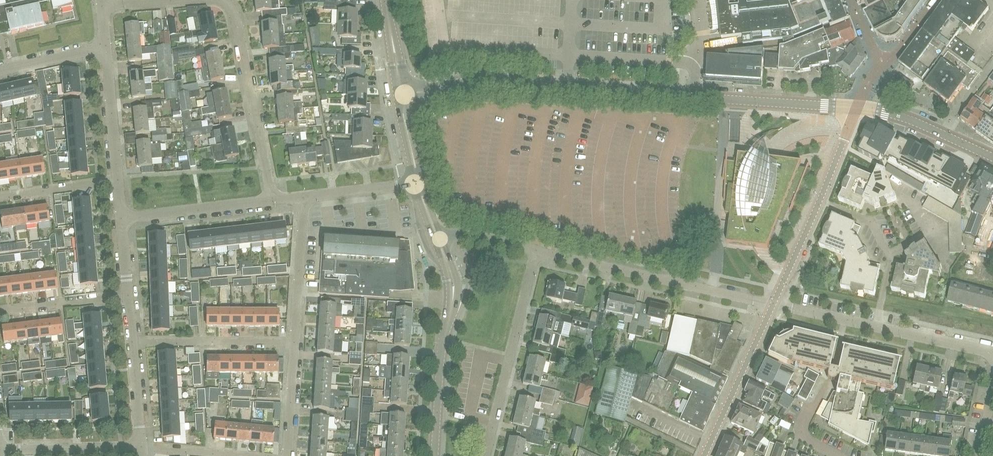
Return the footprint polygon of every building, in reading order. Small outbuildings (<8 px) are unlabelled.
[(0,7),(0,20),(1,24),(4,23),(7,33),(44,25),(39,4),(33,5),(32,0),(31,0),(30,0),(5,0),(6,6),(0,7)] [(71,0),(51,0),(53,10),(72,6),(71,0)] [(278,0),(255,0),(256,12),(262,11),(262,17),(281,15),(287,15),(286,9),(276,9),(276,5),(278,5),(278,0)] [(723,38),(743,36),(744,43),(754,42),(754,41),(784,38),(784,36),(793,32),(794,36),(850,13),(845,0),(718,0),(723,38)] [(862,6),(866,4),(868,10),(888,0),(859,0),(862,6)] [(899,17),(910,2),(908,0),(888,0),(868,10),(865,12),(875,33),(896,22),(899,17)] [(927,0),(908,0),(910,2),(899,17),(896,22),(875,33),(876,34),(877,36),(879,38),(881,40),(884,41),(886,41),(889,42),(891,41),(894,41),(896,40),(898,39),(900,37),(927,0)] [(949,0),(948,0),(940,11),(962,27),(964,24),(972,31),(979,22),(949,0)] [(979,22),(989,8),(978,0),(949,0),(979,22)] [(355,4),(322,3),(318,3),(322,3),(324,3),(324,10),(332,10),(331,23),(338,24),(357,24),(358,17),(355,17),(356,10),(355,10),(355,4)] [(215,27),(212,13),(199,16),(197,7),(187,9),(188,18),(194,17),(196,30),(215,27)] [(962,27),(940,11),(931,23),(953,39),(953,40),(954,41),(956,39),(955,37),(962,27)] [(282,25),(281,15),(262,17),(262,23),(261,23),(262,36),(284,34),(284,25),(282,25)] [(143,22),(142,19),(137,19),(137,23),(125,24),(126,36),(139,35),(144,35),(143,22)] [(175,19),(167,19),(169,35),(178,34),(175,19)] [(833,49),(833,47),(858,37),(859,37),(852,19),(832,27),(832,26),(786,45),(781,46),(780,70),(796,71),(804,60),(809,58),(828,51),(833,49)] [(149,34),(161,33),(163,33),(161,20),(153,21),(154,29),(148,30),(149,34)] [(953,39),(931,23),(925,32),(947,48),(950,50),(967,63),(969,60),(970,61),(976,53),(956,39),(954,41),(953,40),(953,39)] [(361,33),(357,33),(357,24),(338,24),(340,24),(340,37),(342,38),(342,44),(361,45),(361,33)] [(217,40),(215,27),(196,30),(196,31),(185,33),(187,40),(198,38),(199,43),(217,40)] [(168,32),(163,33),(161,33),(162,45),(170,45),(168,32)] [(947,48),(925,32),(917,42),(939,59),(947,48)] [(284,34),(262,36),(263,48),(269,48),(270,54),(305,51),(305,45),(286,47),(285,34),(284,34)] [(140,48),(139,35),(126,36),(127,49),(140,48)] [(861,38),(858,37),(833,47),(833,49),(828,51),(829,56),(828,57),(830,58),(830,62),(829,63),(830,67),(840,65),(845,69),(843,71),(851,76),(853,74),(853,75),(867,57),(861,38)] [(939,59),(917,42),(909,53),(932,69),(939,59)] [(141,54),(153,53),(156,53),(158,63),(171,62),(170,45),(162,45),(140,48),(127,49),(129,62),(142,60),(141,54)] [(173,54),(191,51),(192,58),(200,57),(205,55),(204,49),(191,51),(190,45),(177,46),(177,48),(172,49),(173,54)] [(744,83),(763,84),(765,47),(727,52),(727,58),(709,57),(708,78),(744,80),(744,83)] [(969,89),(983,70),(970,61),(969,60),(967,63),(950,50),(925,84),(949,102),(962,85),(969,89)] [(179,60),(192,58),(191,51),(173,54),(175,66),(177,65),(176,60),(179,60)] [(292,59),(291,53),(305,52),(305,51),(270,54),(270,60),(269,60),(270,73),(285,72),(294,71),(293,65),(285,66),(285,60),(292,59)] [(829,56),(828,51),(809,58),(804,60),(796,71),(798,72),(812,70),(811,68),(821,66),(821,64),(829,63),(830,62),(830,58),(828,57),(829,56)] [(206,54),(205,55),(200,57),(202,69),(222,65),(219,52),(206,54)] [(778,69),(779,54),(767,53),(766,68),(778,69)] [(932,69),(909,53),(901,64),(924,80),(932,69)] [(346,68),(346,75),(364,75),(365,64),(361,64),(361,55),(344,54),(343,68),(346,68)] [(173,80),(171,62),(158,63),(160,81),(173,80)] [(224,78),(222,65),(202,69),(205,82),(224,78)] [(36,72),(38,82),(40,89),(47,87),(44,70),(36,72)] [(62,72),(63,84),(79,82),(78,70),(62,72)] [(155,70),(143,71),(130,73),(131,85),(144,84),(144,78),(156,77),(155,70)] [(286,84),(285,72),(270,73),(271,86),(277,85),(277,91),(299,89),(298,83),(286,84)] [(364,81),(364,75),(346,75),(346,81),(348,81),(347,94),(349,94),(365,95),(365,81),(364,81)] [(908,94),(914,86),(905,79),(901,84),(897,81),(891,89),(900,96),(904,91),(908,94)] [(178,94),(200,91),(198,83),(184,86),(183,80),(177,82),(176,82),(178,94)] [(36,96),(34,83),(33,81),(21,83),(25,99),(36,96)] [(80,94),(79,82),(63,84),(64,96),(80,94)] [(179,98),(178,94),(176,82),(164,83),(166,100),(179,98)] [(25,99),(21,83),(9,86),(13,101),(25,99)] [(152,83),(144,84),(131,85),(132,98),(145,96),(145,91),(152,90),(152,83)] [(9,86),(0,88),(0,99),(1,104),(13,101),(9,86)] [(49,95),(47,87),(40,89),(42,97),(43,103),(53,102),(52,94),(49,95)] [(299,96),(299,89),(277,91),(278,97),(277,97),(278,110),(302,108),(302,102),(293,103),(293,96),(299,96)] [(213,92),(216,106),(229,103),(226,90),(213,92)] [(201,96),(200,91),(178,94),(179,98),(180,98),(180,103),(182,112),(189,111),(192,111),(191,99),(201,96)] [(367,95),(365,95),(349,94),(349,109),(352,109),(351,115),(370,115),(370,104),(366,104),(367,95)] [(960,119),(969,125),(983,105),(974,99),(960,119)] [(142,103),(142,108),(133,108),(135,121),(155,119),(153,108),(162,107),(162,101),(142,103)] [(54,108),(53,102),(43,103),(44,112),(45,118),(52,117),(51,108),(54,108)] [(65,104),(66,116),(82,114),(81,103),(65,104)] [(182,112),(180,103),(174,103),(174,109),(173,109),(173,116),(182,116),(182,112)] [(231,116),(229,103),(216,106),(201,109),(202,116),(217,113),(218,119),(231,116)] [(976,131),(991,111),(983,105),(969,125),(977,130),(976,131)] [(294,121),(294,115),(303,114),(302,108),(278,110),(279,123),(285,122),(286,128),(299,127),(307,126),(307,120),(294,121)] [(203,128),(202,121),(191,123),(189,111),(182,112),(182,116),(185,131),(203,128)] [(992,134),(992,115),(990,113),(991,111),(976,131),(989,140),(992,134)] [(46,125),(45,118),(44,112),(30,115),(31,120),(26,121),(27,128),(46,125)] [(83,126),(82,114),(66,116),(67,128),(83,126)] [(371,135),(371,121),(370,121),(370,115),(351,115),(331,114),(331,121),(348,122),(348,135),(353,135),(373,135),(371,135)] [(54,129),(52,117),(45,118),(46,125),(47,130),(54,129)] [(157,129),(156,120),(156,119),(155,119),(135,121),(136,134),(149,132),(152,132),(152,136),(172,135),(172,128),(157,129)] [(27,128),(26,121),(17,122),(18,130),(27,128)] [(12,123),(2,125),(4,132),(13,131),(12,123)] [(84,138),(83,126),(67,128),(68,140),(84,138)] [(191,137),(212,134),(212,132),(214,132),(213,126),(203,128),(185,131),(186,141),(192,140),(191,137)] [(861,147),(859,152),(879,162),(882,156),(889,160),(890,158),(899,163),(898,164),(930,182),(931,181),(961,197),(971,178),(965,174),(967,170),(965,169),(966,167),(951,160),(943,156),(942,158),(935,154),(936,153),(930,150),(927,154),(921,150),(922,148),(910,142),(909,143),(900,138),(898,142),(895,140),(896,138),(881,129),(878,134),(872,131),(873,128),(870,126),(862,142),(865,143),(862,148),(861,147)] [(44,128),(26,131),(27,138),(37,137),(37,139),(45,138),(44,128)] [(234,128),(214,132),(212,132),(212,134),(213,138),(215,138),(216,145),(212,146),(213,146),(236,141),(234,128)] [(56,141),(54,129),(47,130),(48,142),(56,141)] [(27,138),(26,131),(17,132),(18,139),(27,138)] [(12,134),(3,136),(4,143),(13,142),(12,134)] [(300,141),(299,134),(294,134),(295,142),(296,149),(289,150),(291,166),(303,164),(300,141)] [(161,142),(173,140),(173,135),(172,135),(152,136),(152,140),(137,142),(138,154),(162,152),(161,142)] [(372,143),(373,135),(353,135),(353,141),(335,141),(338,163),(361,159),(361,155),(376,155),(376,149),(376,143),(372,143)] [(86,150),(84,138),(68,140),(69,152),(86,150)] [(307,140),(300,141),(303,164),(316,163),(316,156),(324,155),(324,156),(330,155),(328,142),(322,143),(322,146),(308,148),(307,140)] [(57,150),(56,141),(48,142),(49,151),(57,150)] [(239,155),(236,141),(213,146),(215,156),(215,158),(217,159),(218,160),(220,160),(226,159),(226,157),(239,155)] [(196,166),(196,160),(194,149),(188,151),(190,163),(189,163),(190,170),(191,170),(190,167),(196,166)] [(87,162),(86,150),(69,152),(70,163),(87,162)] [(152,165),(151,159),(162,158),(162,152),(138,154),(138,158),(136,160),(137,166),(139,167),(152,165)] [(177,162),(185,160),(184,152),(176,154),(177,162)] [(50,156),(51,165),(58,164),(57,155),(50,156)] [(811,169),(800,168),(802,163),(739,155),(739,160),(735,159),(735,162),(732,162),(729,161),(726,161),(726,164),(723,180),(726,180),(726,185),(727,185),(730,185),(727,214),(731,215),(728,243),(768,248),(779,221),(783,221),(794,193),(797,194),(798,195),(800,190),(803,190),(811,169)] [(42,158),(30,160),(32,176),(44,174),(42,158)] [(32,176),(30,160),(18,162),(21,178),(32,176)] [(21,178),(18,162),(7,164),(9,179),(21,178)] [(88,174),(87,162),(70,163),(58,164),(51,165),(52,174),(59,173),(59,170),(71,169),(72,175),(88,174)] [(7,164),(0,164),(0,181),(9,179),(7,164)] [(976,176),(968,189),(977,195),(973,202),(977,204),(982,194),(981,193),(992,172),(989,170),(989,168),(986,166),(982,166),(980,170),(974,166),(970,172),(976,176)] [(879,168),(875,178),(853,169),(840,200),(862,209),(866,200),(873,203),(875,208),(897,199),(886,173),(887,172),(879,168)] [(965,231),(976,235),(983,216),(984,216),(987,211),(991,202),(992,197),(992,172),(981,193),(982,194),(977,204),(973,212),(965,231)] [(920,183),(916,189),(921,192),(924,186),(920,183)] [(455,185),(450,188),(455,199),(460,196),(455,185)] [(929,210),(934,199),(929,196),(923,207),(929,210)] [(73,201),(74,213),(91,211),(90,199),(73,201)] [(934,213),(940,202),(934,199),(929,210),(934,213)] [(939,216),(945,205),(940,202),(934,213),(939,216)] [(55,206),(56,215),(64,214),(63,205),(55,206)] [(944,219),(950,208),(945,205),(939,216),(944,219)] [(53,211),(49,211),(48,206),(36,208),(38,223),(50,222),(50,221),(55,223),(53,211)] [(38,223),(36,208),(24,209),(26,225),(38,223)] [(949,222),(962,214),(950,208),(944,219),(949,222)] [(26,225),(24,209),(12,211),(15,227),(26,225)] [(15,227),(12,211),(0,213),(3,229),(15,227)] [(92,223),(91,211),(74,213),(76,225),(92,223)] [(65,224),(64,214),(56,215),(57,225),(65,224)] [(962,227),(962,214),(949,222),(949,228),(962,227)] [(861,227),(855,224),(834,215),(821,246),(843,255),(847,264),(842,287),(874,294),(880,271),(881,265),(871,262),(871,264),(868,264),(869,259),(859,239),(855,237),(856,235),(857,236),(861,227)] [(93,236),(92,223),(76,225),(77,237),(93,236)] [(285,223),(273,225),(275,241),(287,239),(285,223)] [(275,241),(273,225),(261,226),(263,242),(275,241)] [(263,242),(261,226),(249,227),(251,243),(263,242)] [(251,243),(249,227),(237,229),(239,245),(251,243)] [(55,230),(56,239),(64,238),(63,229),(55,230)] [(239,245),(237,229),(225,230),(227,246),(239,245)] [(227,246),(225,230),(213,232),(214,248),(227,246)] [(982,247),(991,251),(992,246),(992,232),(989,230),(982,247)] [(214,248),(213,232),(201,233),(203,255),(204,255),(203,249),(214,248)] [(149,234),(149,246),(166,245),(165,233),(149,234)] [(203,255),(201,233),(189,234),(190,250),(198,249),(199,256),(203,255)] [(177,236),(178,246),(186,245),(185,235),(177,236)] [(94,248),(93,236),(77,237),(78,249),(94,248)] [(66,248),(64,238),(56,239),(56,240),(57,249),(66,248)] [(400,291),(411,290),(406,244),(325,238),(323,271),(324,271),(324,274),(347,275),(347,280),(325,279),(325,277),(320,276),(320,286),(321,286),(321,293),(388,298),(389,290),(400,291)] [(57,249),(56,240),(41,242),(42,249),(51,248),(51,249),(57,249)] [(26,242),(17,243),(18,251),(27,249),(26,242)] [(42,249),(41,242),(32,243),(33,251),(42,249)] [(18,251),(17,243),(8,244),(9,252),(18,251)] [(941,276),(942,267),(941,266),(925,243),(906,255),(909,260),(907,268),(898,266),(893,289),(925,296),(930,273),(941,276)] [(166,257),(166,245),(149,246),(150,258),(166,257)] [(187,254),(186,245),(178,246),(179,255),(187,254)] [(52,255),(51,249),(51,248),(42,249),(43,257),(52,255)] [(95,260),(94,248),(78,249),(79,261),(95,260)] [(39,251),(29,253),(30,260),(40,259),(39,251)] [(30,260),(29,253),(17,254),(18,262),(30,260)] [(58,254),(59,263),(67,262),(66,253),(58,254)] [(18,262),(17,254),(6,256),(7,263),(18,262)] [(167,269),(166,257),(150,258),(150,270),(167,269)] [(179,259),(180,269),(188,269),(188,259),(179,259)] [(96,272),(95,260),(79,261),(80,273),(96,272)] [(68,272),(67,262),(59,263),(60,273),(68,272)] [(204,277),(204,269),(203,268),(203,267),(203,266),(204,266),(204,265),(204,264),(200,264),(200,270),(192,270),(192,278),(204,277)] [(278,274),(277,265),(267,266),(268,275),(278,274)] [(287,265),(277,265),(278,274),(287,273),(287,265)] [(236,267),(227,268),(227,276),(237,275),(236,267)] [(262,267),(252,268),(253,276),(262,275),(262,267)] [(227,276),(227,268),(217,268),(217,277),(227,276)] [(253,276),(252,268),(242,268),(243,277),(253,276)] [(167,282),(167,269),(150,270),(151,282),(167,282)] [(188,279),(188,269),(180,269),(180,279),(188,279)] [(97,284),(96,272),(80,273),(81,285),(97,284)] [(56,273),(44,275),(46,291),(58,289),(56,273)] [(61,275),(62,279),(61,279),(62,289),(70,288),(69,278),(68,274),(61,275)] [(46,291),(44,275),(32,276),(34,292),(46,291)] [(34,292),(32,276),(21,278),(23,294),(34,292)] [(267,285),(266,277),(257,278),(258,286),(267,285)] [(276,277),(266,277),(267,285),(276,284),(276,277)] [(23,294),(21,278),(9,279),(11,295),(23,294)] [(229,278),(216,279),(217,287),(229,286),(229,278)] [(252,278),(242,279),(243,287),(253,286),(252,278)] [(9,279),(0,280),(0,296),(11,295),(9,279)] [(243,287),(242,279),(233,280),(234,288),(237,287),(237,295),(243,295),(243,287)] [(583,306),(586,289),(579,288),(578,294),(565,291),(566,285),(550,281),(546,298),(562,302),(562,300),(576,303),(575,305),(583,306)] [(954,281),(948,302),(992,314),(992,292),(954,281)] [(168,294),(167,282),(151,282),(151,294),(168,294)] [(191,283),(191,293),(200,293),(199,283),(191,283)] [(200,302),(200,293),(191,293),(192,303),(200,302)] [(618,321),(624,298),(619,297),(618,294),(612,293),(610,295),(609,297),(602,296),(598,313),(596,322),(595,326),(603,328),(606,311),(612,313),(611,319),(618,321)] [(168,306),(168,294),(151,294),(152,306),(168,306)] [(342,317),(342,312),(343,305),(354,306),(353,318),(356,318),(364,319),(366,300),(355,299),(341,298),(341,299),(329,298),(328,304),(320,303),(320,315),(342,317)] [(635,311),(637,301),(624,298),(618,321),(625,322),(626,316),(632,317),(629,334),(636,336),(641,312),(635,311)] [(412,321),(413,309),(405,309),(405,303),(388,302),(387,313),(393,313),(392,320),(412,321)] [(651,304),(648,316),(641,315),(641,312),(636,336),(642,337),(644,331),(646,331),(647,327),(649,328),(651,317),(665,320),(668,308),(651,304)] [(169,318),(168,306),(152,306),(152,318),(169,318)] [(189,307),(190,317),(198,317),(198,307),(189,307)] [(219,326),(219,310),(207,310),(207,326),(219,326)] [(231,326),(231,310),(219,310),(219,326),(231,326)] [(243,326),(243,310),(231,310),(231,326),(243,326)] [(255,326),(255,310),(243,310),(243,326),(255,326)] [(267,326),(267,310),(255,310),(255,326),(267,326)] [(279,310),(267,310),(267,326),(279,326),(279,310)] [(569,338),(571,332),(554,328),(556,321),(572,324),(572,326),(588,329),(590,321),(590,320),(574,317),(562,314),(551,311),(549,318),(540,316),(540,317),(538,316),(535,325),(537,325),(536,330),(560,336),(569,338)] [(101,327),(100,315),(95,315),(83,317),(85,328),(101,327)] [(335,329),(335,317),(342,318),(342,317),(320,315),(319,327),(335,329)] [(742,345),(736,343),(744,327),(735,322),(733,326),(719,323),(719,325),(675,315),(666,351),(690,355),(714,367),(714,366),(729,373),(742,345)] [(199,326),(198,317),(190,317),(191,327),(199,326)] [(169,330),(169,318),(152,318),(153,331),(169,330)] [(64,335),(63,328),(62,319),(49,321),(51,337),(58,336),(58,343),(65,343),(64,335)] [(373,327),(374,327),(376,327),(377,319),(367,319),(366,331),(373,332),(373,327)] [(66,321),(67,328),(67,330),(75,329),(74,320),(66,321)] [(411,333),(412,321),(392,320),(389,320),(389,325),(396,325),(395,332),(389,332),(411,333)] [(51,337),(49,321),(38,322),(40,338),(51,337)] [(40,338),(38,322),(26,324),(28,340),(40,338)] [(28,340),(26,324),(14,325),(16,341),(28,340)] [(16,341),(14,325),(2,327),(4,343),(16,341)] [(102,339),(101,328),(101,327),(85,328),(86,341),(102,339)] [(334,336),(335,329),(319,327),(318,340),(342,341),(343,336),(334,336)] [(76,339),(75,329),(67,330),(68,340),(76,339)] [(363,343),(364,331),(357,330),(357,336),(351,336),(351,342),(363,343)] [(557,349),(560,336),(536,330),(533,343),(552,348),(557,349)] [(767,354),(787,363),(790,365),(791,363),(828,371),(829,368),(831,360),(836,340),(827,338),(827,340),(821,339),(822,337),(821,337),(821,338),(815,337),(816,336),(792,330),(792,334),(778,340),(775,339),(767,354)] [(410,346),(411,333),(389,332),(389,339),(395,339),(395,345),(410,346)] [(103,351),(102,339),(86,341),(87,353),(103,351)] [(317,352),(342,353),(342,341),(318,340),(317,352)] [(69,345),(70,354),(78,353),(77,344),(69,345)] [(839,362),(838,370),(836,377),(839,378),(841,378),(842,375),(861,379),(893,387),(899,359),(891,357),(890,359),(885,357),(885,356),(884,357),(879,356),(879,355),(863,351),(863,352),(857,351),(858,350),(857,349),(857,351),(851,350),(852,348),(843,346),(839,362)] [(566,351),(557,349),(552,348),(551,355),(564,358),(566,351)] [(104,363),(103,351),(87,353),(88,365),(104,363)] [(159,353),(159,365),(176,364),(175,352),(159,353)] [(666,352),(665,354),(660,352),(651,372),(656,375),(654,378),(607,367),(596,416),(626,423),(631,397),(701,430),(706,420),(708,421),(727,378),(677,354),(666,352)] [(79,363),(78,353),(70,354),(71,364),(79,363)] [(188,354),(189,364),(201,363),(200,353),(188,354)] [(387,354),(387,367),(409,368),(410,356),(387,354)] [(563,365),(564,358),(551,355),(549,362),(563,365)] [(219,373),(219,357),(207,357),(207,373),(219,373)] [(231,373),(231,357),(219,357),(219,373),(231,373)] [(243,373),(243,357),(231,357),(231,373),(243,373)] [(255,373),(255,357),(243,357),(243,373),(255,373)] [(267,373),(267,357),(255,357),(255,373),(267,373)] [(279,357),(267,357),(267,373),(279,373),(279,357)] [(529,357),(526,370),(549,376),(549,375),(543,374),(546,361),(529,357)] [(67,359),(54,361),(55,368),(68,367),(67,359)] [(784,392),(793,372),(766,359),(756,379),(784,392)] [(19,363),(16,363),(16,360),(1,362),(3,373),(20,371),(19,363)] [(316,372),(332,373),(340,374),(340,369),(332,369),(333,361),(317,360),(316,372)] [(829,368),(828,371),(828,375),(829,376),(832,378),(836,377),(838,370),(839,362),(831,360),(829,368)] [(40,361),(31,362),(32,370),(41,368),(40,361)] [(55,368),(54,361),(45,362),(46,370),(55,368)] [(32,370),(31,362),(21,363),(22,371),(32,370)] [(105,375),(104,363),(88,365),(89,377),(105,375)] [(924,391),(929,369),(922,367),(922,365),(917,363),(912,383),(920,385),(919,390),(924,391)] [(177,376),(176,364),(159,365),(160,377),(177,376)] [(193,366),(193,376),(201,375),(201,365),(193,366)] [(408,380),(409,368),(387,367),(386,377),(386,379),(408,380)] [(76,368),(68,369),(69,378),(77,378),(76,368)] [(937,371),(929,369),(924,391),(924,392),(929,393),(930,387),(937,389),(942,369),(937,368),(937,371)] [(66,377),(65,369),(56,370),(57,378),(66,377)] [(806,379),(798,396),(806,400),(819,375),(808,369),(804,377),(806,379)] [(57,378),(56,370),(46,371),(47,379),(57,378)] [(548,381),(549,376),(526,370),(523,384),(539,388),(541,380),(548,381)] [(42,372),(32,373),(33,381),(43,380),(42,372)] [(331,385),(332,373),(316,372),(315,384),(331,385)] [(33,381),(32,373),(22,374),(23,382),(33,381)] [(970,397),(972,388),(965,386),(967,375),(962,374),(961,376),(953,374),(948,398),(953,399),(955,393),(970,397)] [(4,385),(19,383),(18,375),(3,377),(4,385)] [(106,387),(105,375),(89,377),(90,389),(106,387)] [(202,385),(201,375),(193,376),(194,385),(202,385)] [(864,393),(858,392),(861,379),(842,375),(841,378),(840,383),(838,382),(835,392),(838,393),(837,397),(834,396),(833,403),(829,403),(823,415),(829,419),(828,423),(828,424),(839,430),(840,429),(843,431),(842,431),(850,435),(851,434),(856,437),(855,438),(855,439),(856,437),(861,440),(860,441),(869,445),(869,444),(871,432),(874,432),(876,422),(869,420),(868,422),(857,420),(859,413),(858,412),(859,407),(861,407),(859,406),(860,401),(862,401),(864,393)] [(177,388),(177,376),(160,377),(161,389),(177,388)] [(78,387),(77,378),(69,378),(70,388),(78,387)] [(407,392),(408,380),(386,379),(386,390),(407,392)] [(578,402),(590,405),(595,381),(582,379),(578,402)] [(773,401),(775,395),(771,393),(765,390),(766,388),(750,380),(745,391),(747,392),(743,402),(763,411),(767,403),(760,400),(762,396),(768,399),(773,401)] [(902,395),(905,385),(906,381),(899,380),(896,394),(902,395)] [(267,384),(266,391),(266,398),(280,399),(281,385),(267,384)] [(331,391),(331,385),(315,384),(314,397),(336,398),(339,398),(339,392),(331,391)] [(178,400),(177,388),(161,389),(161,401),(178,400)] [(219,396),(219,389),(210,388),(209,402),(219,403),(219,396)] [(561,393),(556,391),(543,388),(541,395),(556,399),(559,400),(561,393)] [(197,390),(197,399),(206,399),(205,389),(197,390)] [(363,389),(362,405),(374,406),(374,397),(372,397),(372,390),(363,389)] [(252,390),(243,390),(242,397),(252,398),(252,390)] [(266,398),(266,391),(257,390),(257,398),(266,398)] [(407,392),(386,390),(385,390),(385,397),(391,398),(391,403),(406,404),(407,392)] [(939,413),(943,393),(937,392),(932,411),(939,413)] [(943,393),(939,413),(945,414),(945,412),(948,399),(942,398),(943,393)] [(554,405),(556,399),(541,395),(539,402),(552,406),(553,404),(554,405)] [(91,397),(92,409),(108,408),(107,396),(91,397)] [(335,410),(336,398),(314,397),(314,409),(335,410)] [(519,397),(516,411),(538,416),(540,410),(534,409),(536,401),(519,397)] [(206,408),(206,399),(197,399),(198,409),(206,408)] [(60,421),(59,400),(58,400),(58,404),(47,404),(48,421),(60,421)] [(72,404),(64,404),(64,400),(59,400),(60,421),(72,420),(72,404)] [(179,413),(178,400),(161,401),(162,414),(179,413)] [(83,401),(75,401),(75,411),(83,411),(83,401)] [(265,410),(265,402),(256,401),(255,409),(265,410)] [(274,402),(265,402),(265,410),(274,410),(274,402)] [(48,421),(47,404),(35,405),(35,421),(48,421)] [(23,421),(23,405),(11,405),(11,421),(23,421)] [(35,421),(35,405),(23,405),(23,421),(35,421)] [(373,414),(374,406),(362,405),(361,424),(370,424),(371,414),(373,414)] [(739,406),(735,415),(731,423),(753,433),(761,416),(739,406)] [(109,420),(108,408),(92,409),(93,421),(109,420)] [(83,420),(83,411),(75,411),(75,420),(83,420)] [(546,432),(536,429),(539,417),(538,416),(516,411),(516,412),(514,412),(514,416),(513,415),(511,423),(513,424),(532,429),(531,436),(544,439),(546,432)] [(179,424),(179,413),(162,414),(163,426),(184,424),(179,424)] [(381,425),(383,425),(405,427),(406,415),(384,413),(384,417),(382,417),(381,425)] [(195,414),(196,424),(204,423),(204,414),(195,414)] [(965,418),(953,417),(945,416),(944,422),(952,423),(952,425),(964,427),(965,418)] [(334,418),(329,418),(313,417),(312,429),(328,430),(333,430),(333,425),(334,425),(334,418)] [(205,433),(204,423),(196,424),(196,433),(205,433)] [(226,440),(227,424),(215,423),(214,438),(226,440)] [(180,437),(180,430),(184,429),(184,424),(163,426),(164,438),(180,437)] [(238,441),(239,425),(227,424),(226,440),(238,441)] [(367,436),(368,424),(370,424),(361,424),(360,436),(367,436)] [(250,442),(251,426),(239,425),(238,441),(250,442)] [(404,439),(405,427),(383,425),(382,437),(381,437),(404,439)] [(262,443),(263,427),(251,426),(250,442),(262,443)] [(275,428),(263,427),(262,443),(273,444),(275,428)] [(327,442),(328,430),(312,429),(312,441),(327,442)] [(897,451),(900,434),(887,432),(887,436),(881,435),(880,442),(886,443),(885,450),(897,451)] [(910,453),(912,436),(900,434),(897,451),(910,453)] [(367,449),(367,436),(360,436),(359,448),(367,449)] [(542,446),(544,439),(531,436),(529,443),(542,446)] [(923,455),(925,438),(912,436),(910,453),(923,455)] [(404,451),(404,439),(381,437),(380,442),(386,443),(386,449),(380,449),(404,451)] [(720,449),(735,455),(736,455),(739,451),(744,453),(746,448),(741,446),(742,445),(725,437),(719,449),(720,449)] [(756,449),(759,442),(748,437),(745,444),(756,449)] [(509,438),(506,451),(522,455),(526,442),(509,438)] [(938,439),(925,438),(923,455),(931,455),(935,455),(938,439)] [(938,439),(935,455),(948,455),(950,441),(938,439)] [(326,454),(327,442),(312,441),(311,453),(326,454)] [(782,451),(783,448),(769,443),(765,455),(780,455),(782,451)] [(587,451),(579,447),(577,455),(585,455),(587,451)]
